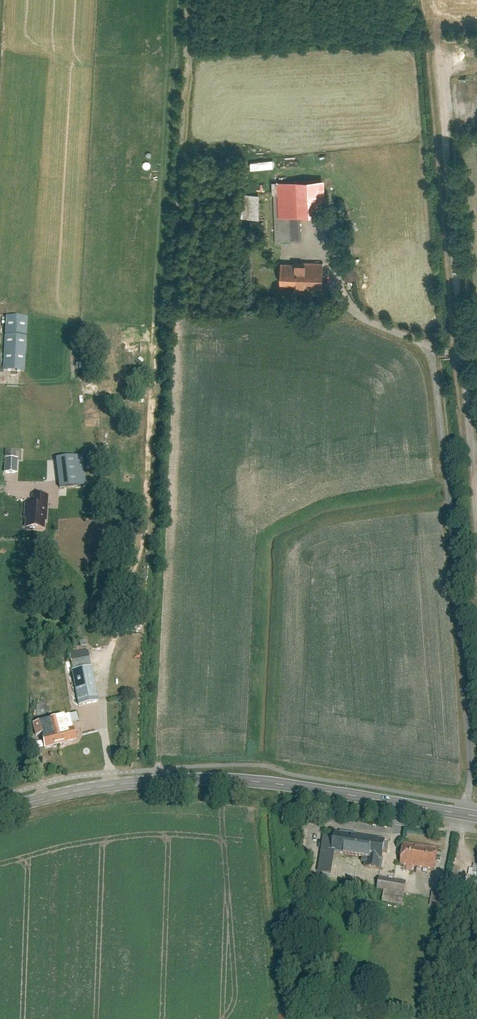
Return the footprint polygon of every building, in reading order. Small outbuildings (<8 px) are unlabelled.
[(272,166),(272,159),(248,160),(248,167),(272,166)] [(274,196),(275,240),(299,239),(299,214),(326,213),(325,180),(279,181),(279,196),(274,196)] [(239,217),(257,217),(257,192),(239,192),(239,217)] [(280,263),(280,287),(324,287),(324,263),(280,263)] [(352,265),(341,268),(344,280),(355,277),(352,265)] [(24,371),(27,318),(6,317),(3,370),(24,371)] [(60,488),(62,488),(85,485),(84,465),(82,455),(57,458),(60,488)] [(17,473),(18,460),(5,459),(4,472),(17,473)] [(47,504),(47,496),(33,495),(33,505),(26,505),(25,515),(27,515),(26,528),(43,529),(45,504),(47,504)] [(79,705),(98,701),(92,667),(72,671),(79,705)] [(53,719),(59,744),(76,740),(72,727),(69,715),(64,716),(53,719)] [(41,735),(43,741),(45,748),(59,744),(53,719),(33,724),(36,736),(41,735)] [(380,864),(384,838),(324,829),(319,864),(333,866),(336,846),(369,851),(367,862),(380,864)] [(432,852),(400,847),(398,868),(429,872),(432,852)] [(402,892),(379,888),(377,904),(400,907),(402,892)]
